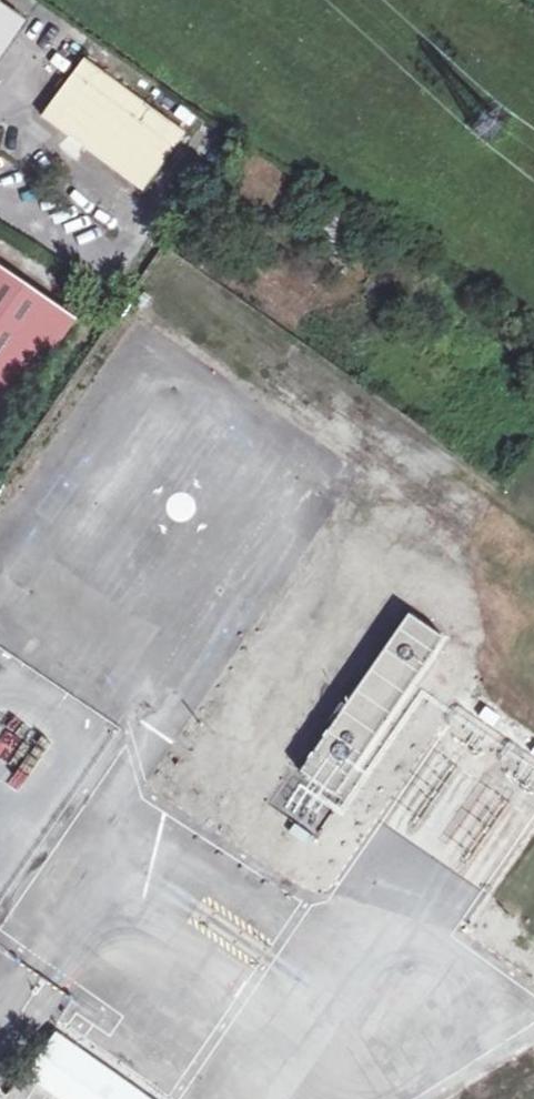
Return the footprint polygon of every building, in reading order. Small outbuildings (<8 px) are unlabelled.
[(17,20),(0,8),(0,44),(17,20)] [(75,58),(33,113),(141,192),(182,137),(75,58)] [(75,330),(0,279),(0,440),(75,330)] [(294,774),(330,798),(438,641),(403,617),(294,774)] [(29,758),(6,754),(1,783),(24,787),(29,758)] [(308,841),(288,827),(283,835),(303,849),(308,841)] [(56,1044),(25,1086),(44,1098),(132,1098),(56,1044)]
